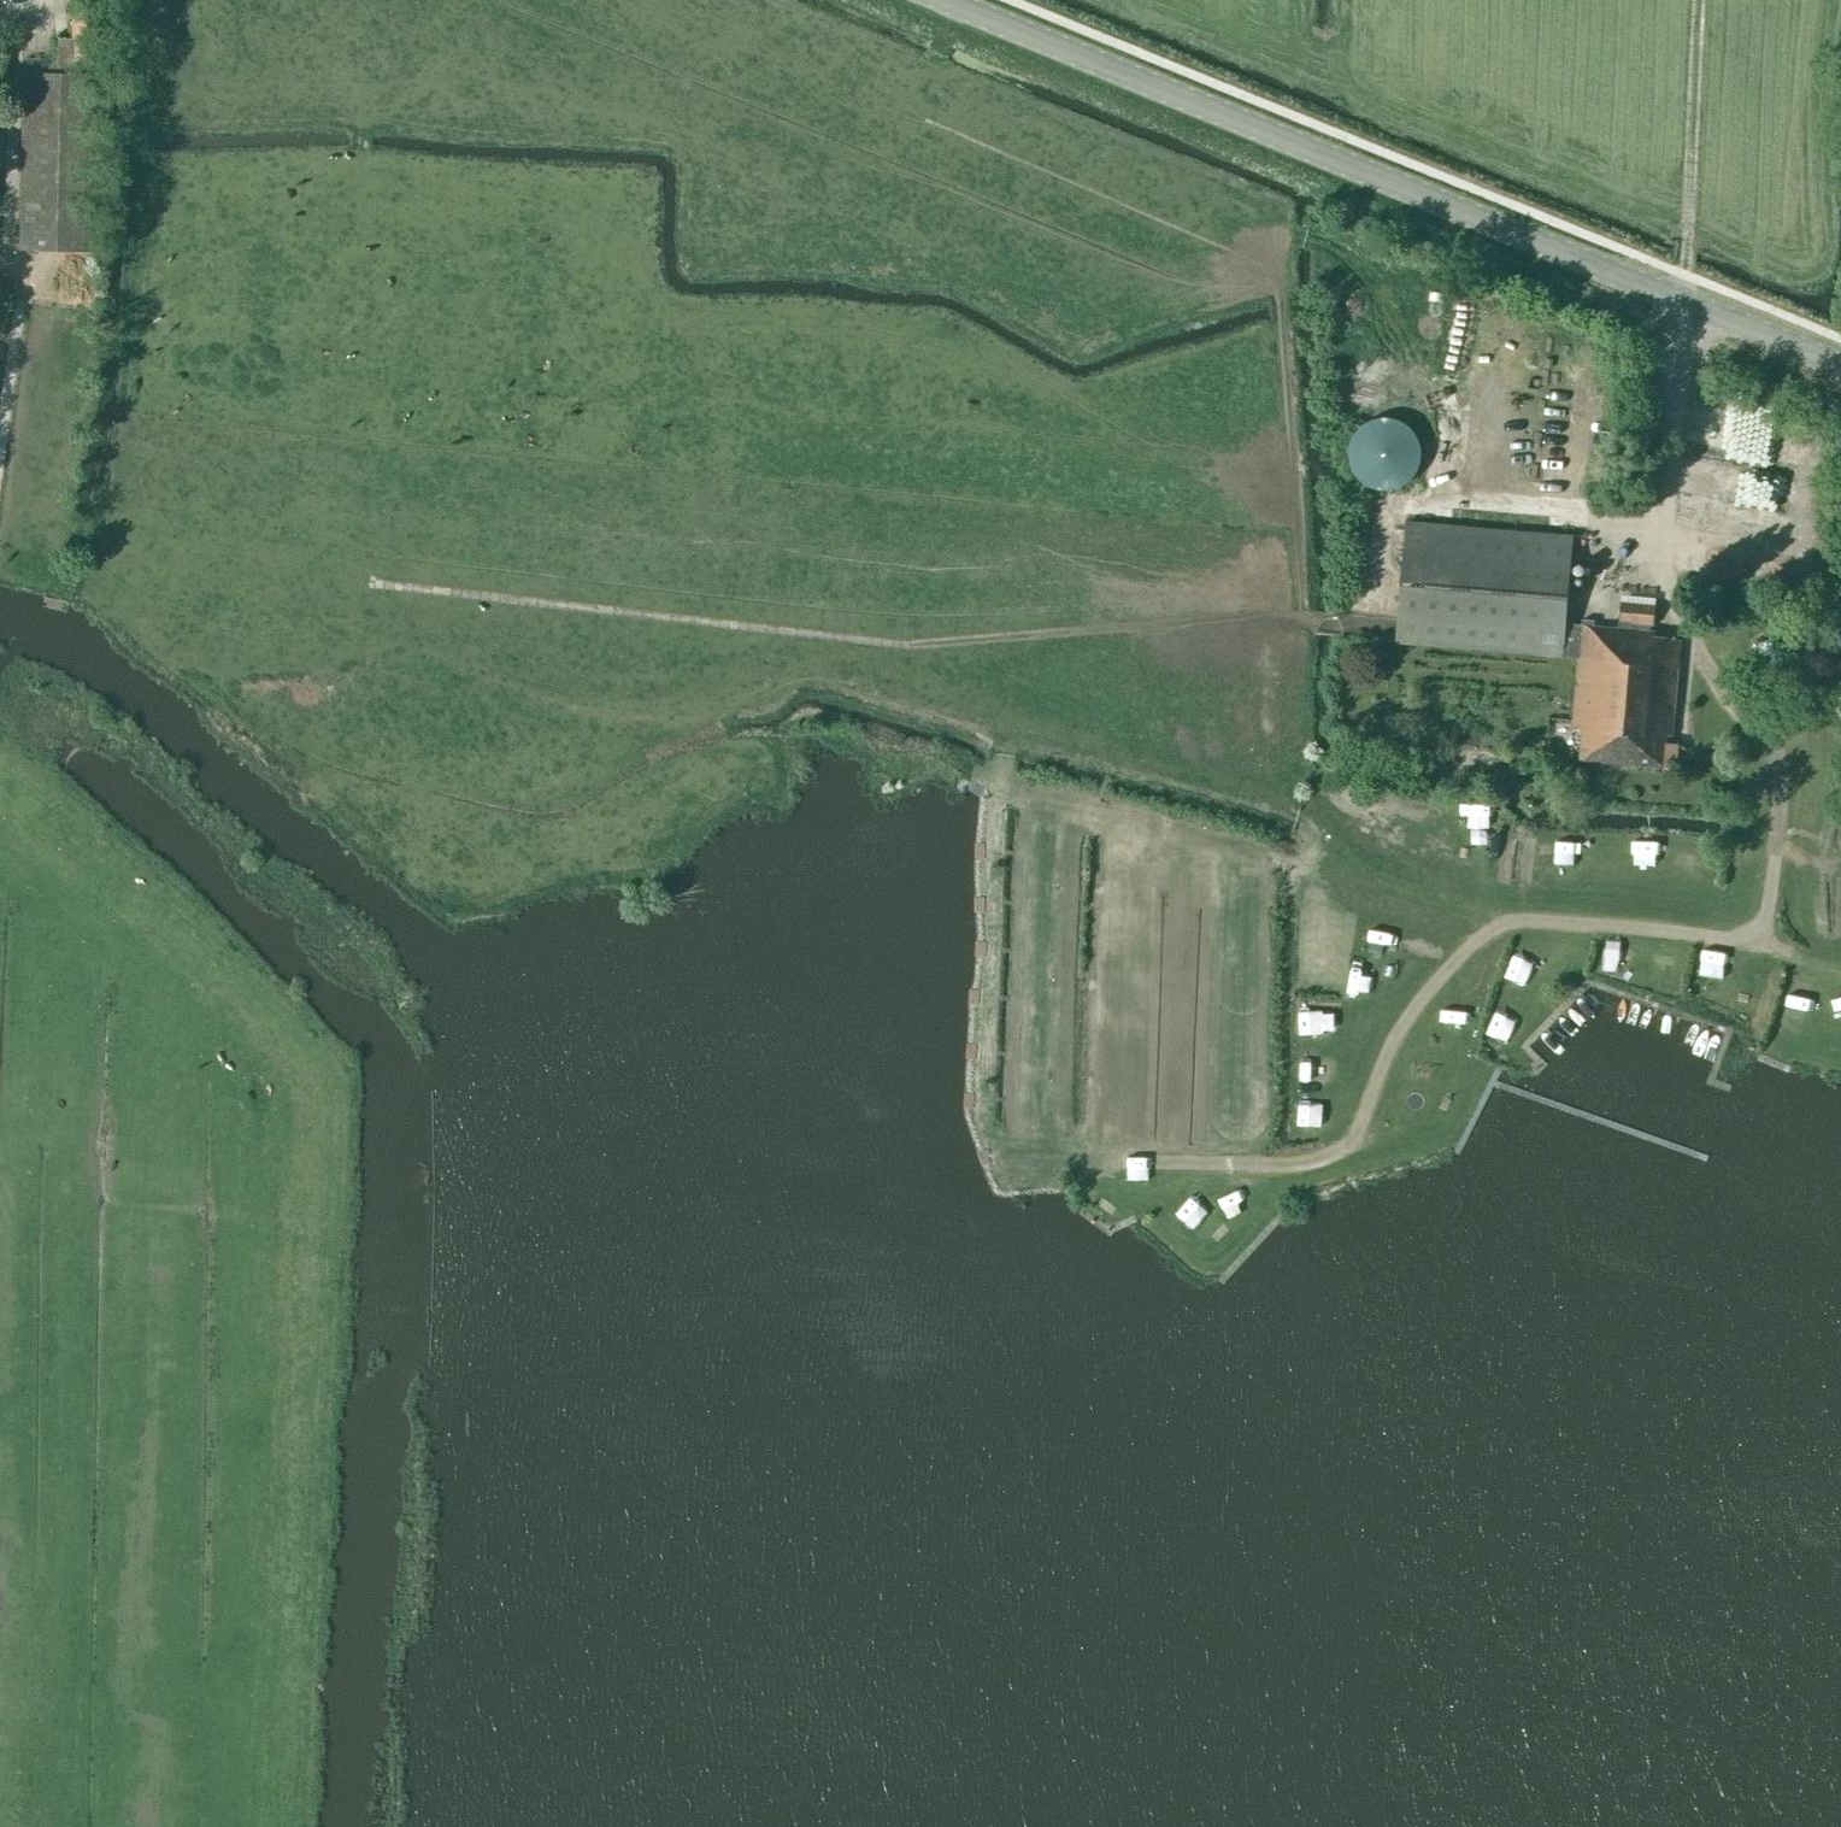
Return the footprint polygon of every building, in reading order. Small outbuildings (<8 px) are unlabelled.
[(72,60),(96,60),(98,3),(73,2),(72,38),(58,38),(57,74),(24,73),(20,249),(93,250),(97,75),(71,74),(72,60)] [(1391,417),(1385,417),(1378,417),(1372,419),(1366,422),(1361,426),(1356,430),(1353,435),(1350,441),(1348,448),(1348,454),(1348,460),(1350,467),(1353,473),(1356,478),(1361,482),(1366,486),(1372,489),(1378,491),(1385,491),(1391,491),(1397,489),(1403,486),(1409,482),(1413,478),(1417,473),(1420,467),(1421,460),(1422,454),(1421,448),(1420,441),(1417,435),(1413,430),(1409,426),(1403,422),(1397,419),(1391,417)] [(1580,760),(1676,768),(1678,743),(1666,742),(1667,735),(1672,735),(1680,638),(1655,637),(1655,631),(1564,623),(1572,535),(1407,521),(1397,642),(1578,657),(1572,727),(1583,728),(1580,760)] [(1619,621),(1654,624),(1655,604),(1621,601),(1619,621)]
